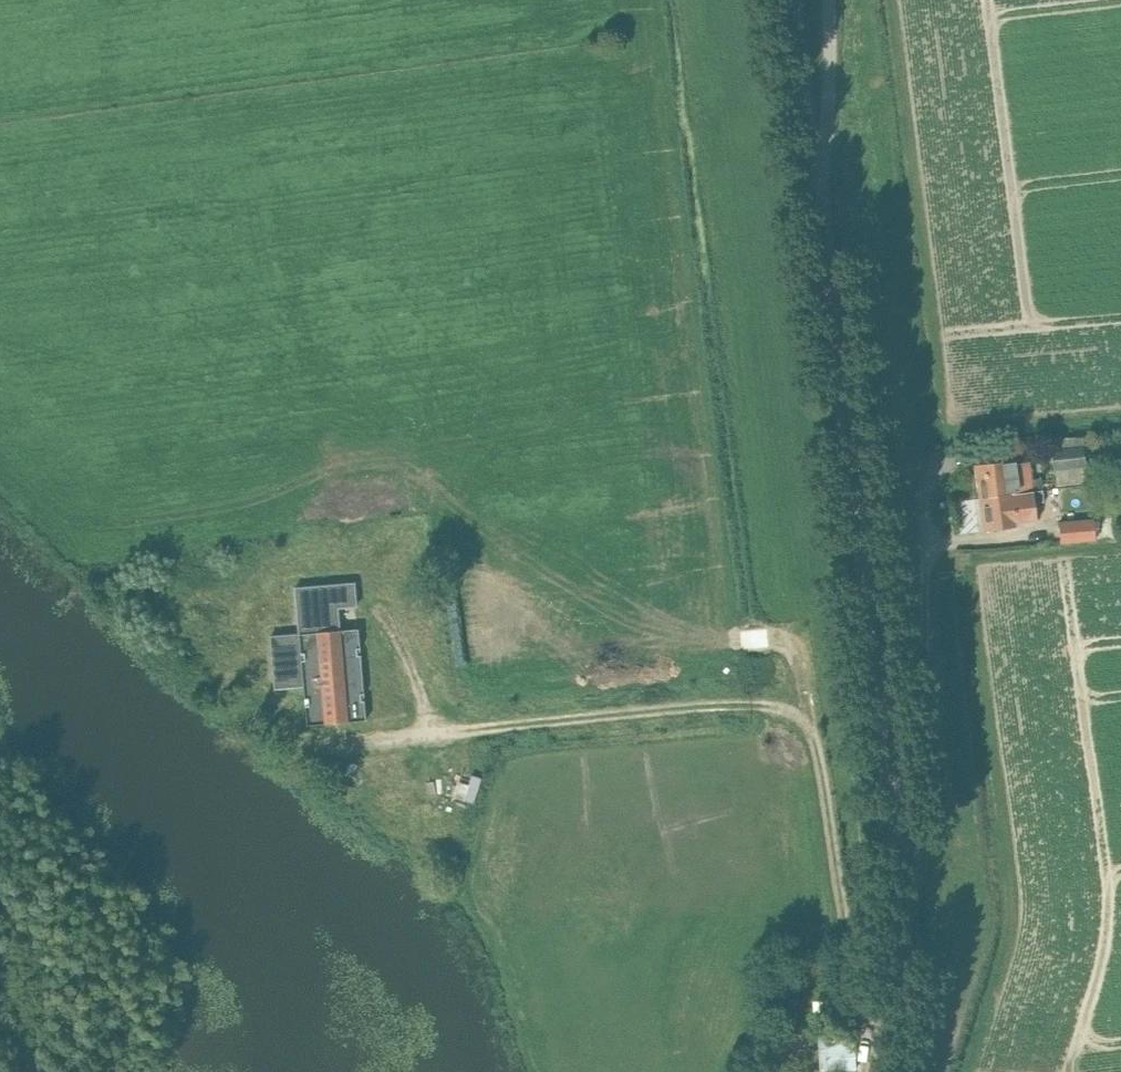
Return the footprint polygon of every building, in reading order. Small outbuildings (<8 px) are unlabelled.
[(1055,471),(1084,467),(1082,448),(1053,451),(1055,471)] [(1031,479),(1028,458),(975,465),(980,498),(1042,489),(1041,478),(1031,479)] [(984,531),(1006,528),(1019,526),(1019,523),(1037,520),(1035,503),(1044,501),(1042,489),(980,498),(984,531)] [(1060,543),(1094,540),(1093,519),(1058,522),(1060,543)] [(339,633),(337,611),(356,609),(354,582),(295,587),(299,636),(271,638),(275,687),(304,685),(307,725),(366,720),(358,631),(339,633)]
